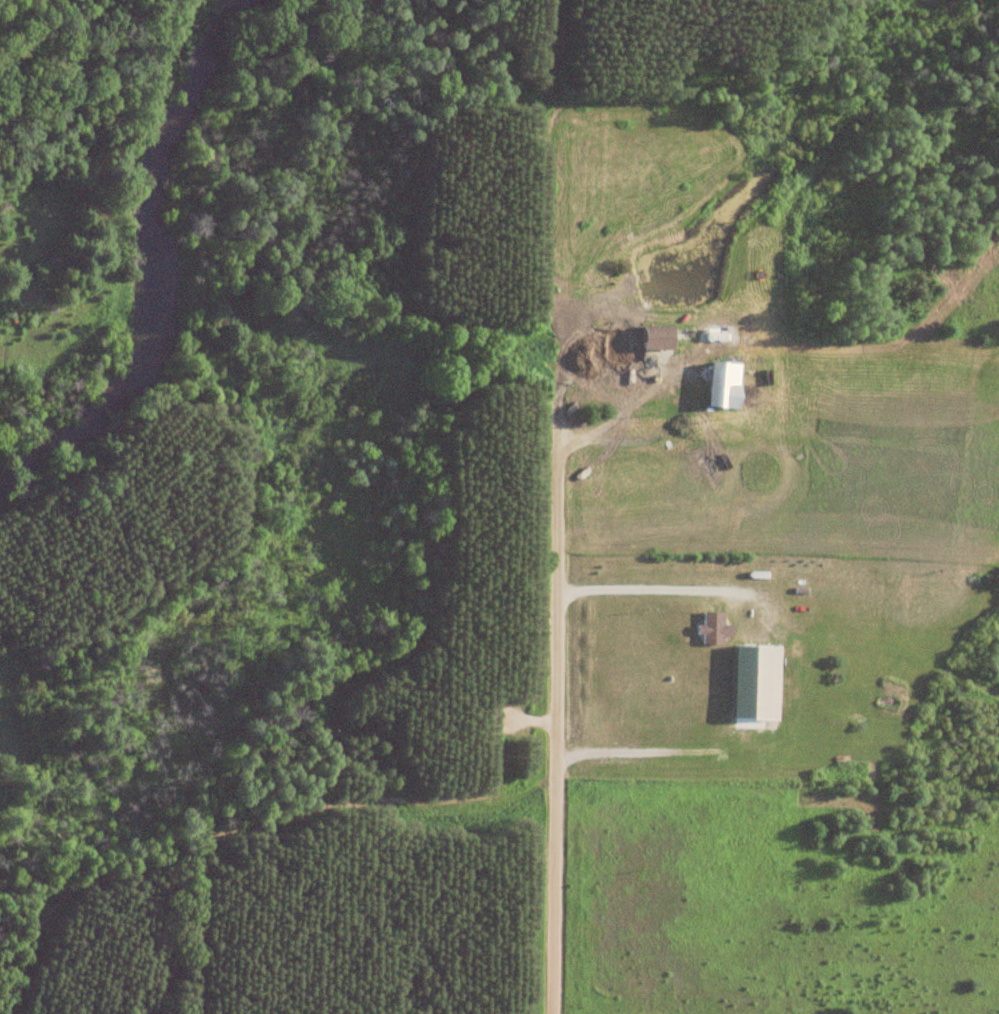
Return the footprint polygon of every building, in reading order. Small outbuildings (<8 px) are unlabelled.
[(671,350),(672,327),(632,327),(631,336),(611,336),(611,364),(630,364),(630,350),(671,350)] [(738,410),(740,364),(709,363),(707,409),(738,410)] [(731,639),(731,626),(722,626),(722,612),(701,612),(701,645),(723,645),(723,639),(731,639)]
